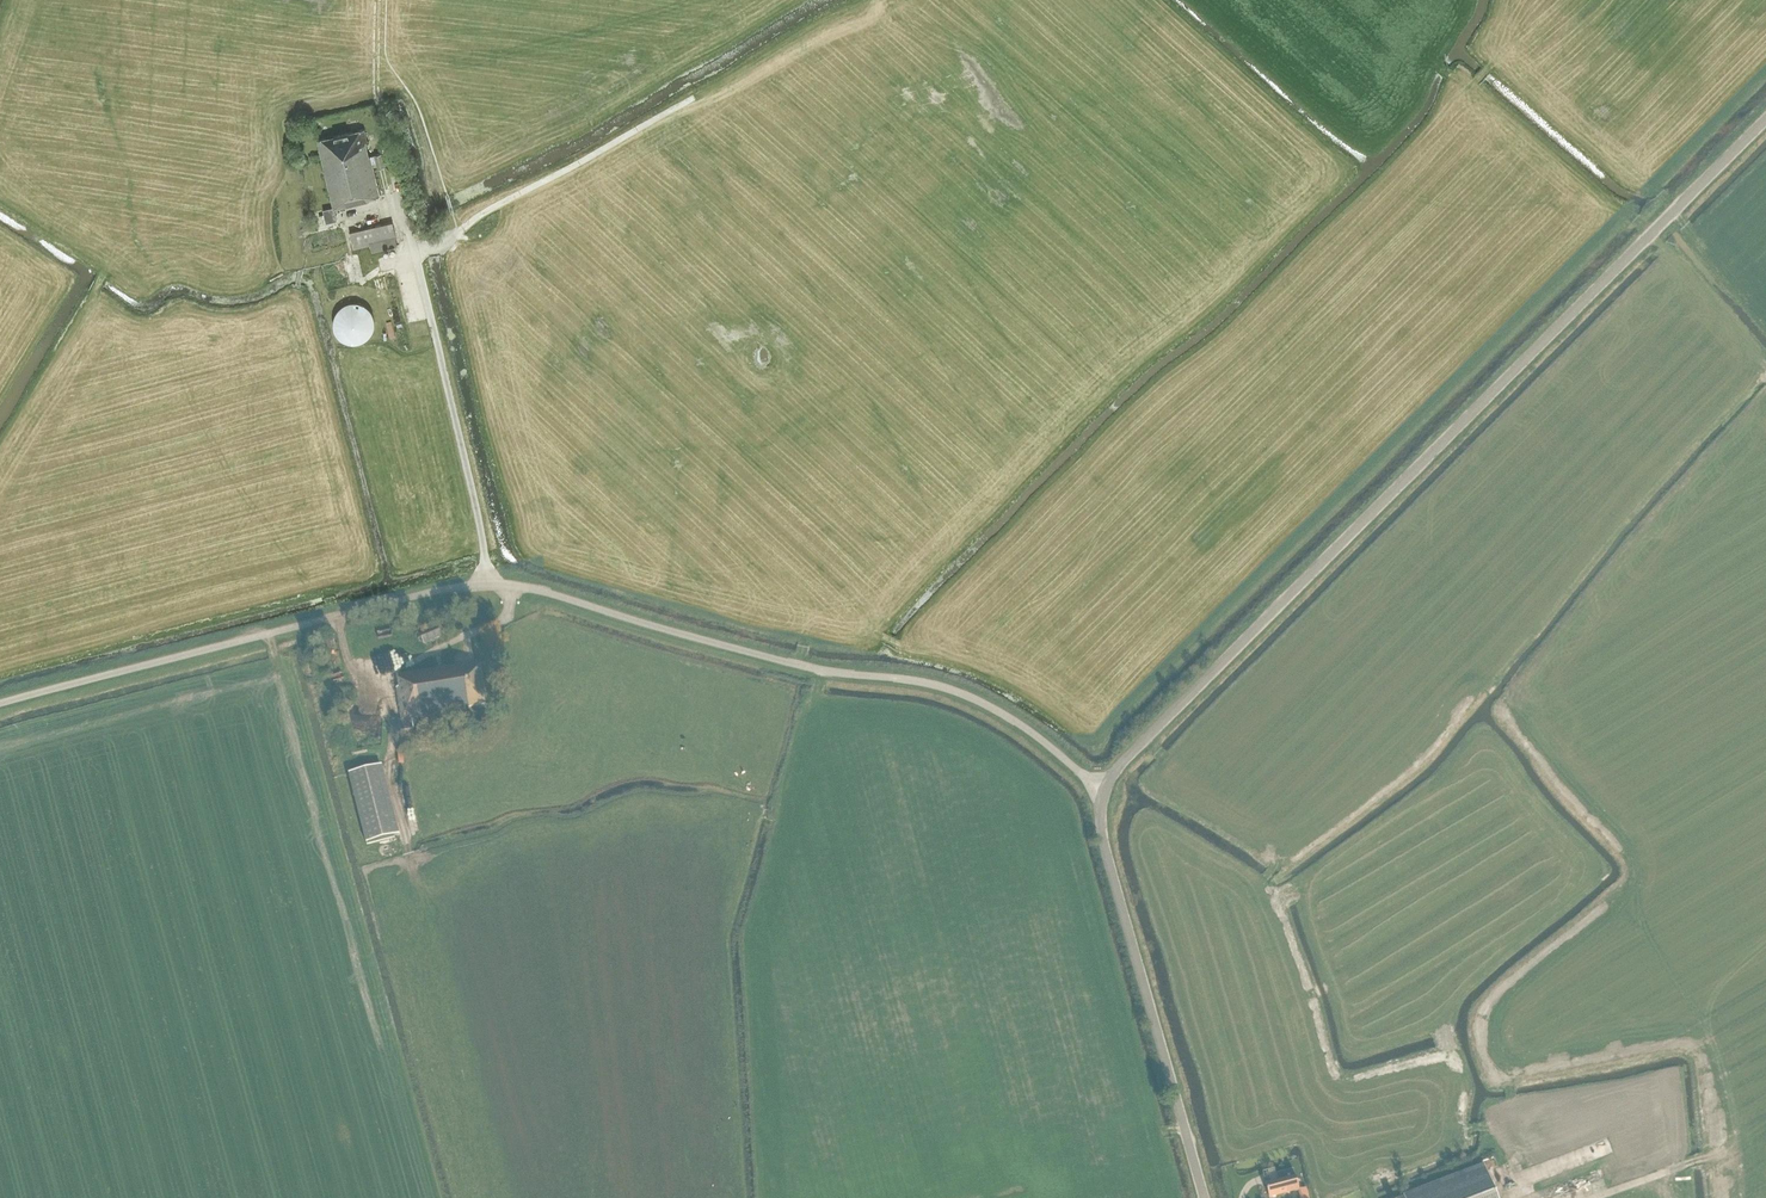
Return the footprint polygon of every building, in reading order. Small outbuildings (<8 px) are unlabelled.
[(368,144),(364,130),(318,140),(333,209),(324,211),(327,224),(337,221),(335,210),(369,202),(368,200),(380,197),(372,164),(376,163),(378,168),(385,166),(382,154),(375,155),(375,156),(369,157),(366,144),(368,144)] [(372,252),(398,246),(393,222),(350,233),(354,249),(370,245),(372,252)] [(342,306),(341,307),(339,309),(337,310),(337,312),(336,313),(335,315),(334,317),(334,318),(334,320),(333,321),(333,322),(333,323),(333,325),(334,326),(334,327),(334,329),(335,330),(336,332),(337,334),(338,336),(339,337),(340,338),(341,339),(343,340),(344,341),(345,341),(348,342),(350,343),(353,343),(356,343),(358,343),(361,342),(363,341),(364,340),(366,339),(368,338),(370,336),(371,334),(372,333),(372,332),(373,331),(374,329),(374,327),(374,325),(374,323),(374,321),(374,320),(374,318),(374,317),(373,315),(372,312),(370,310),(369,309),(367,307),(367,306),(365,305),(363,304),(360,303),(359,303),(357,302),(355,302),(352,302),(349,303),(346,304),(344,305),(342,306)] [(424,645),(441,637),(438,627),(420,635),(424,645)] [(397,689),(402,720),(399,721),(401,731),(414,729),(412,719),(469,710),(469,708),(487,705),(481,663),(465,665),(465,666),(455,668),(455,667),(397,676),(399,688),(397,689)] [(395,837),(377,767),(349,774),(367,844),(395,837)] [(1484,1166),(1402,1197),(1496,1197),(1484,1166)] [(1266,1186),(1269,1197),(1272,1197),(1299,1191),(1293,1171),(1276,1175),(1278,1183),(1266,1186)]
